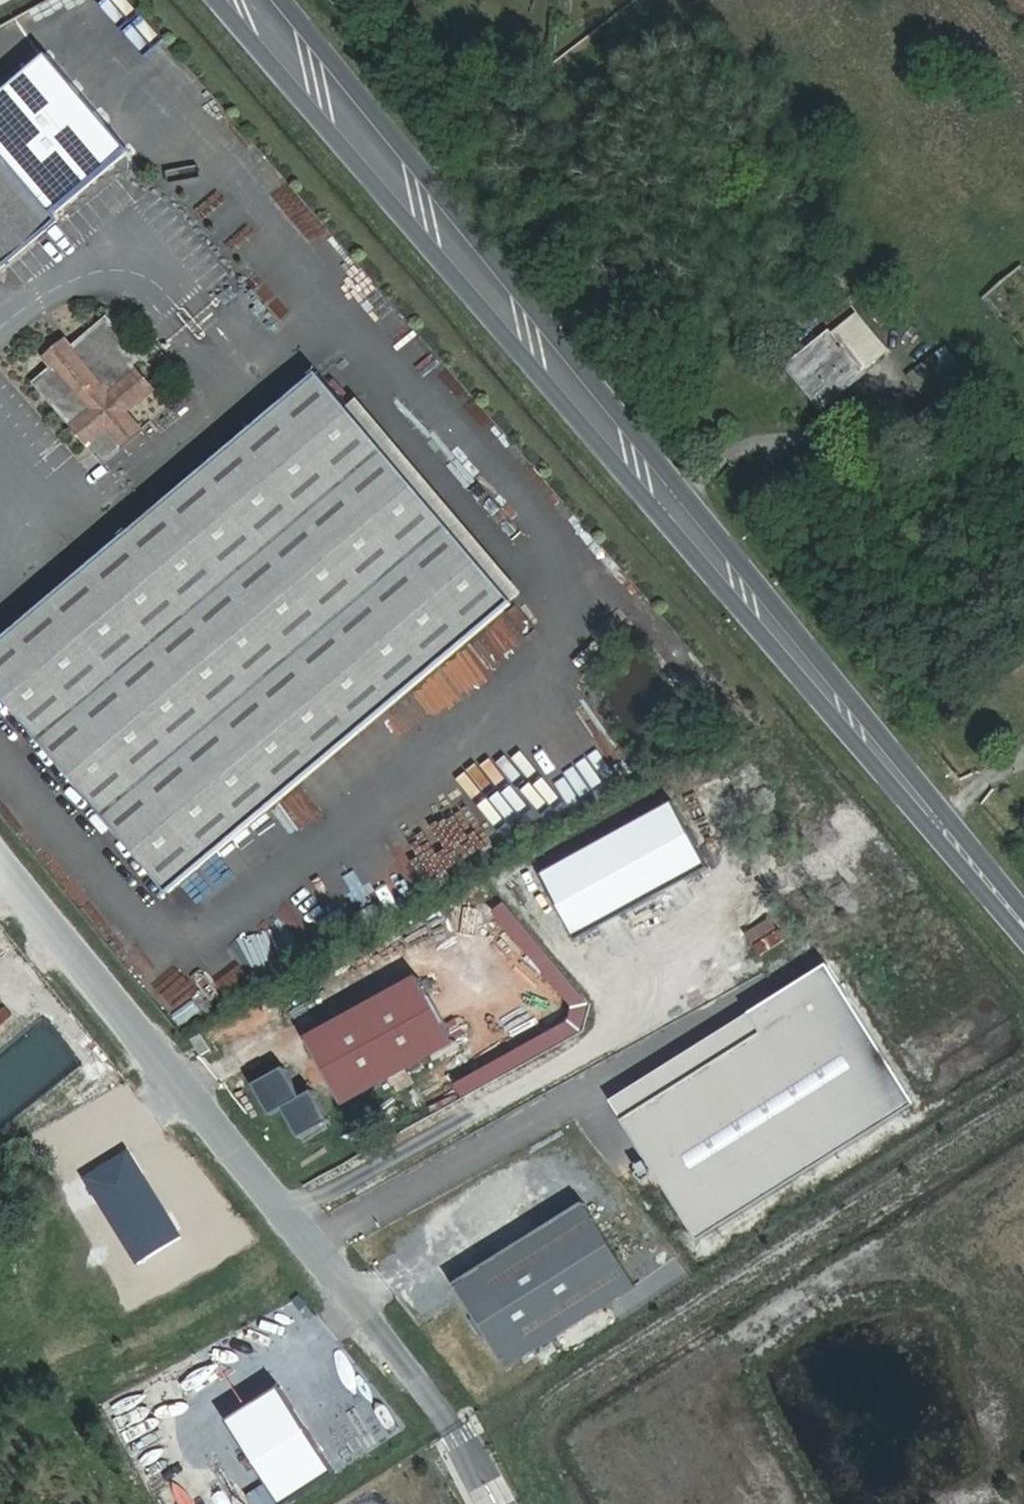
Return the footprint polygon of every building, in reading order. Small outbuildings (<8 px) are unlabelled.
[(111,109),(63,55),(0,111),(0,152),(27,183),(111,109)] [(56,216),(0,152),(0,262),(2,264),(56,216)] [(981,298),(1023,351),(1023,265),(981,298)] [(126,348),(134,342),(105,306),(68,337),(58,326),(40,342),(49,352),(32,366),(100,445),(138,412),(124,396),(149,376),(126,348)] [(861,314),(795,369),(826,407),(893,351),(861,314)] [(947,348),(914,376),(930,395),(964,367),(947,348)] [(154,882),(496,596),(305,370),(0,626),(0,700),(154,882)] [(484,641),(478,634),(392,709),(415,735),(521,642),(505,623),(484,641)] [(379,738),(396,723),(386,712),(369,727),(379,738)] [(582,918),(712,843),(675,778),(545,853),(582,918)] [(302,821),(322,809),(307,784),(287,797),(302,821)] [(184,886),(209,911),(256,865),(231,840),(184,886)] [(711,1230),(927,1091),(837,952),(759,1002),(772,1021),(633,1110),(711,1230)] [(349,1090),(460,1026),(423,962),(313,1026),(349,1090)] [(307,1083),(290,1054),(260,1071),(277,1101),(289,1094),(307,1083)] [(336,1107),(319,1076),(307,1083),(289,1094),(306,1124),(336,1107)] [(511,1364),(640,1282),(586,1198),(457,1281),(511,1364)]
